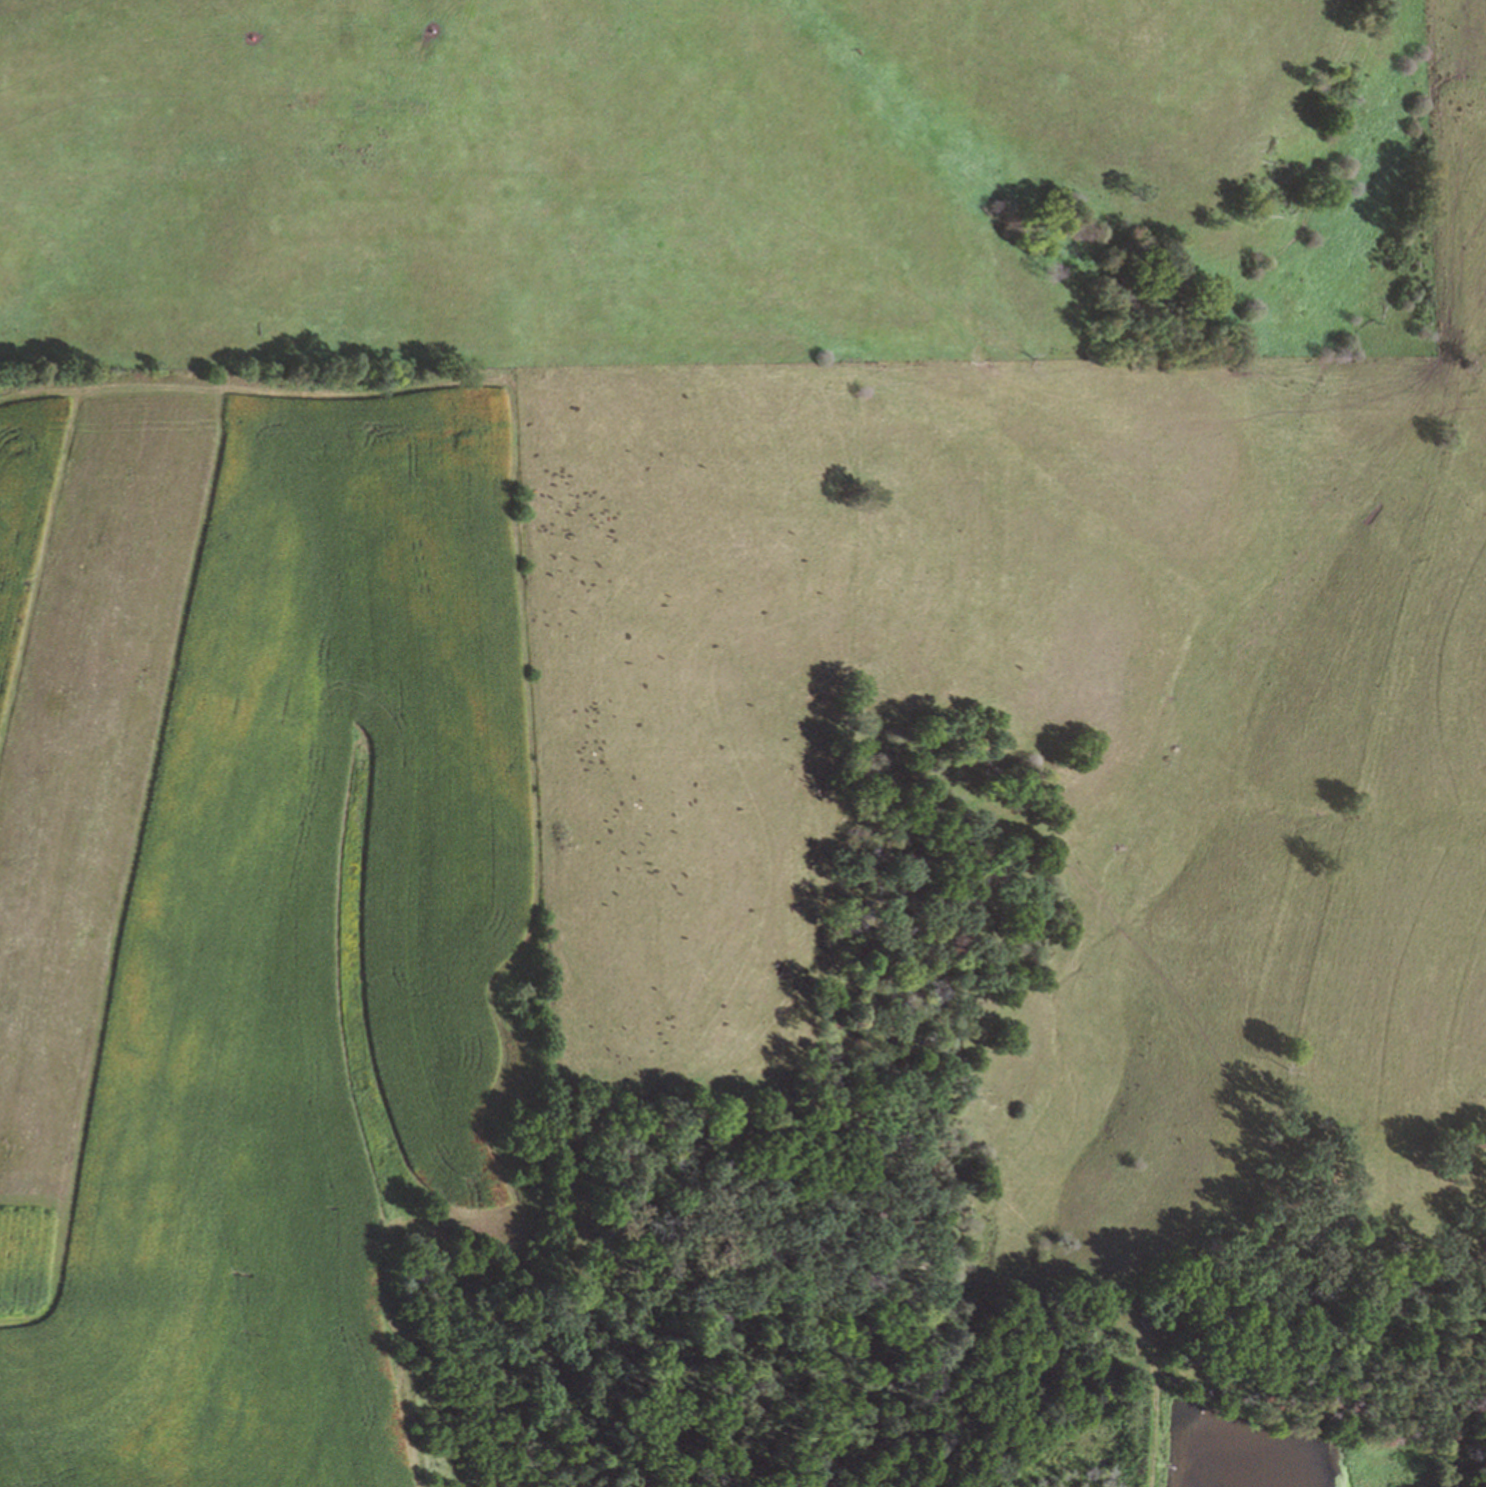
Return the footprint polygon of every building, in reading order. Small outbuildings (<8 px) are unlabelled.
[(1146,1329),(1150,1321),(1141,1316),(1137,1323),(1146,1329)]
